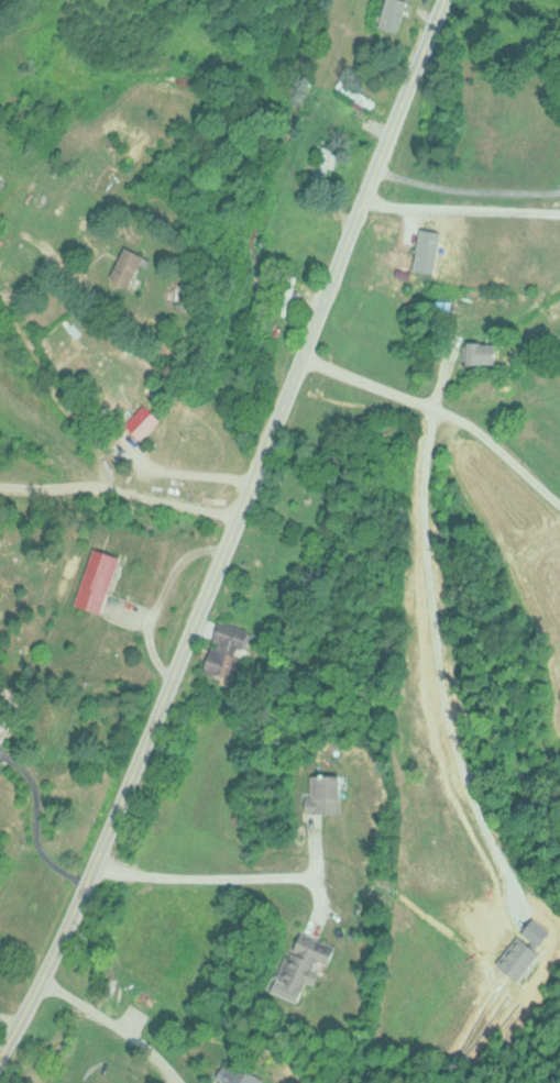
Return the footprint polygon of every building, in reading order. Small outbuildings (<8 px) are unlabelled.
[(336,87),(371,108),(375,100),(341,79),(336,87)] [(329,166),(333,168),(339,149),(324,144),(310,186),(322,189),(329,166)] [(148,255),(127,246),(114,278),(135,287),(148,255)] [(505,349),(496,349),(496,342),(470,342),(470,365),(505,365),(505,349)] [(129,423),(146,439),(165,420),(148,404),(129,423)] [(94,547),(76,604),(104,613),(122,556),(94,547)] [(248,635),(215,627),(204,674),(237,682),(248,635)] [(8,730),(2,711),(0,712),(0,733),(8,730)] [(309,814),(343,814),(343,775),(309,775),(309,814)] [(278,979),(308,991),(320,961),(328,964),(336,945),(299,929),(278,979)] [(220,1082),(258,1082),(263,1075),(232,1057),(221,1076),(223,1078),(220,1082)]
